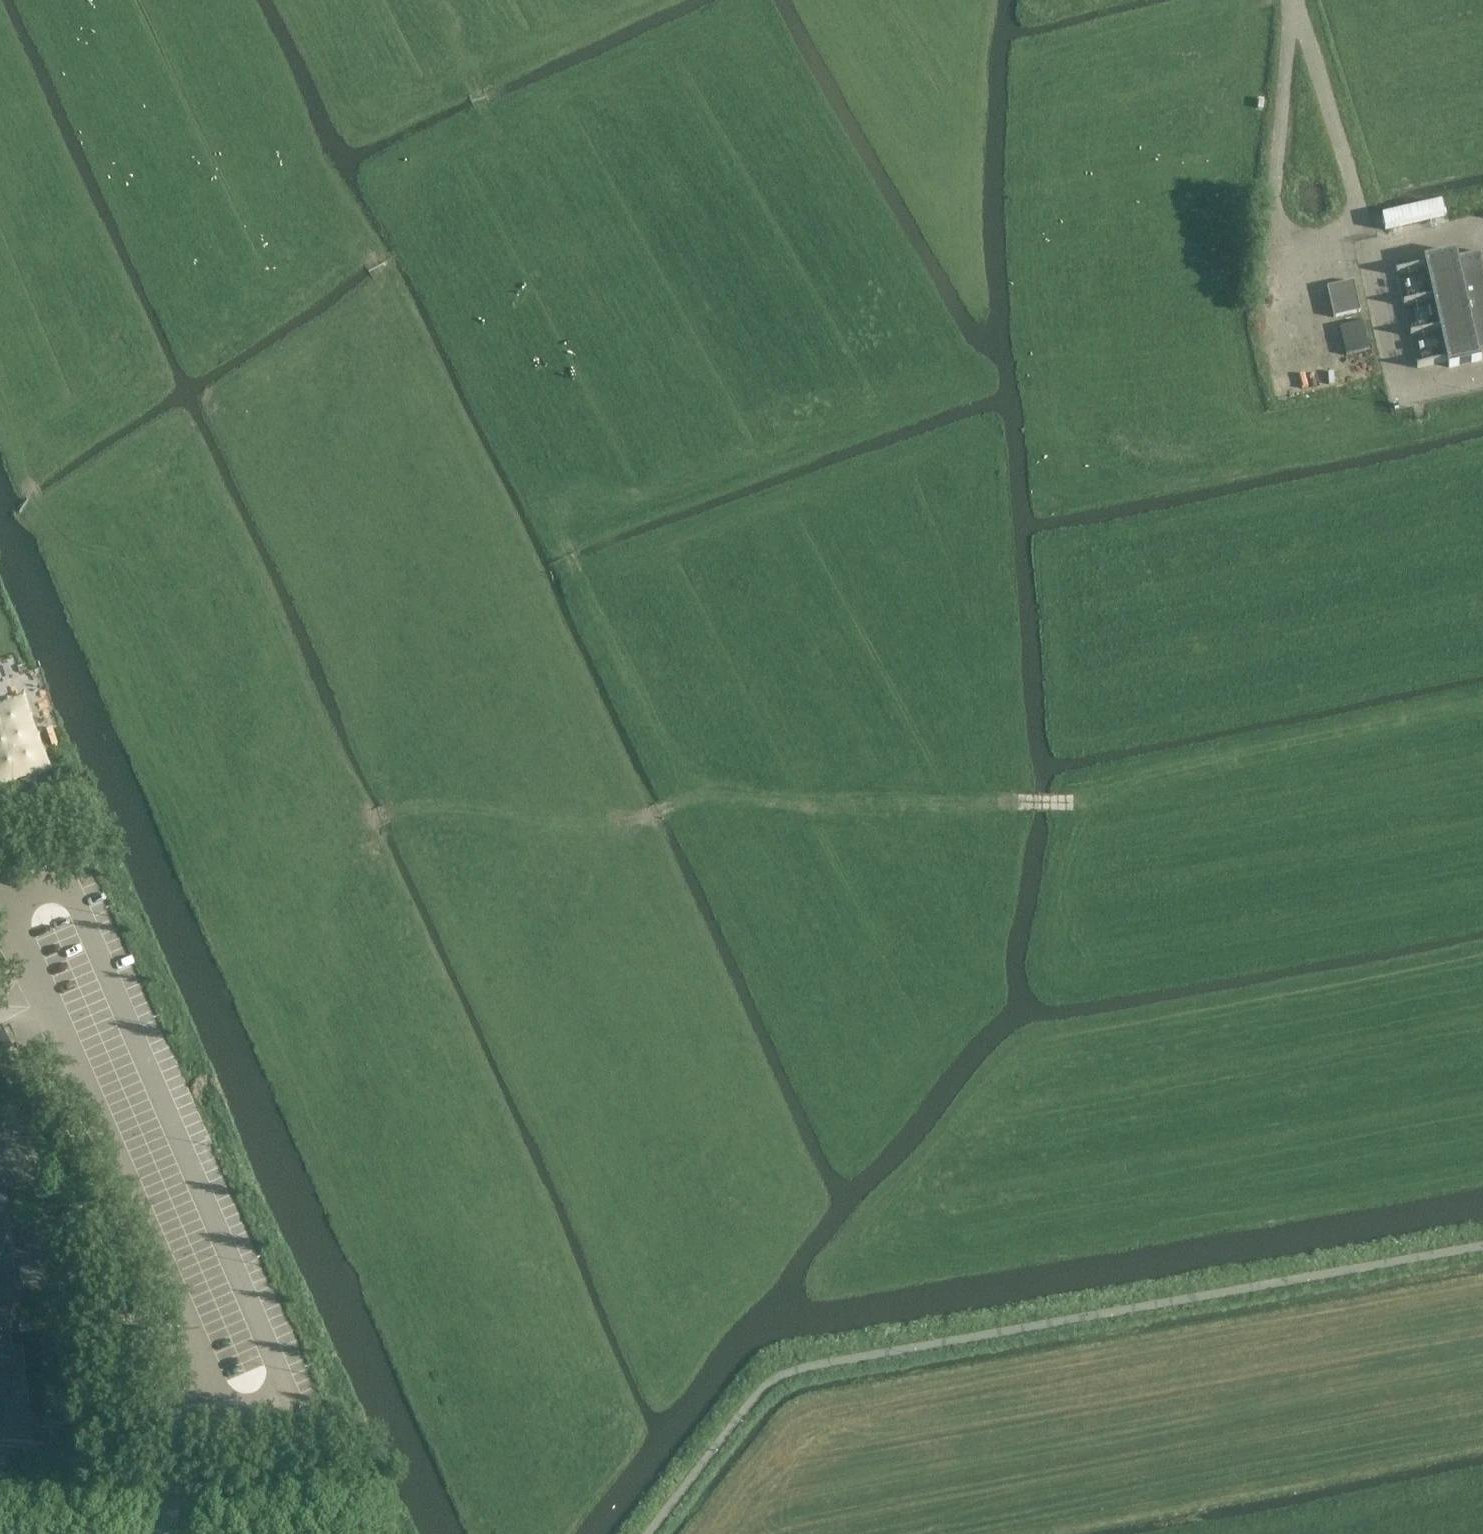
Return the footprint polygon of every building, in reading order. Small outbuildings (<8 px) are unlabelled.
[(1449,365),(1481,358),(1479,352),(1482,351),(1482,252),(1482,251),(1457,257),(1456,251),(1425,259),(1449,365)] [(1354,281),(1327,287),(1333,315),(1360,310),(1354,281)] [(1341,325),(1349,354),(1372,347),(1364,318),(1341,325)] [(13,1050),(2,1028),(0,1029),(0,1057),(13,1050)] [(25,1449),(25,1452),(46,1459),(50,1448),(55,1435),(39,1430),(34,1428),(26,1351),(13,1349),(13,1347),(14,1347),(17,1308),(16,1308),(16,1305),(22,1305),(21,1296),(25,1295),(25,1294),(20,1294),(20,1290),(26,1289),(26,1283),(25,1278),(19,1279),(18,1275),(23,1274),(23,1272),(18,1273),(10,1184),(0,1185),(0,1447),(25,1449)]
